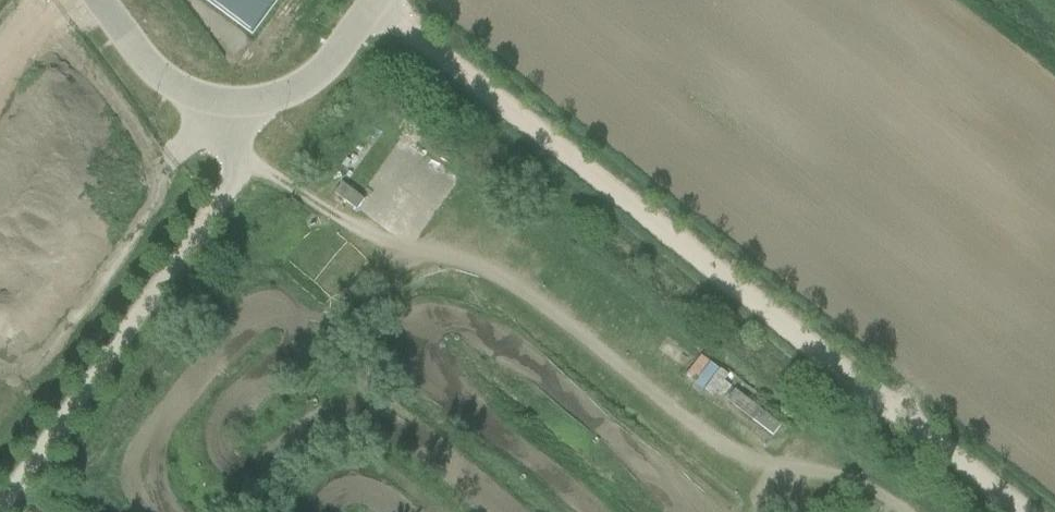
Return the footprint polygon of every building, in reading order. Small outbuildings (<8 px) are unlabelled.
[(263,43),(291,0),(198,0),(263,43)] [(699,354),(687,376),(720,394),(733,372),(699,354)] [(734,388),(726,399),(775,435),(783,424),(734,388)]
